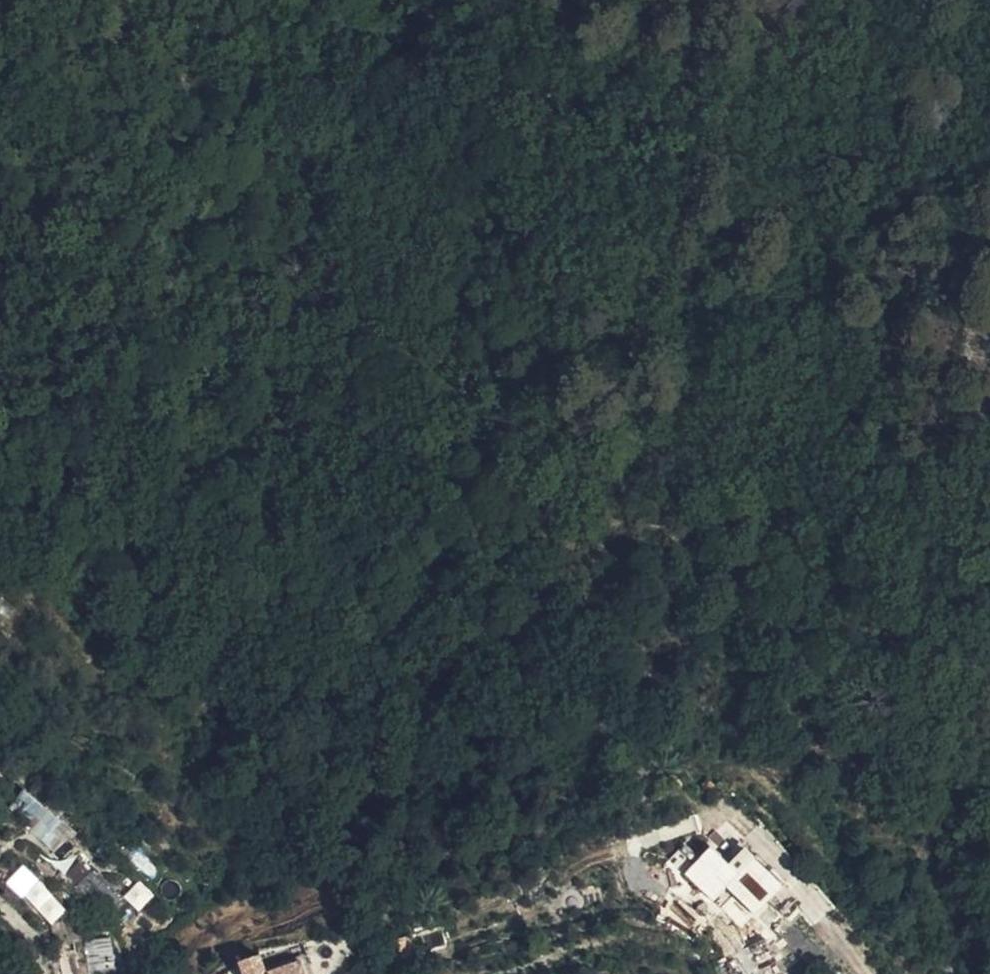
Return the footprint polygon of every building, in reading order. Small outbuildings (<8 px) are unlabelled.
[(19,772),(0,792),(0,798),(36,830),(58,804),(19,772)] [(687,844),(674,859),(687,870),(700,855),(687,844)] [(714,844),(687,871),(715,899),(729,884),(758,912),(787,884),(747,845),(731,861),(714,844)] [(122,883),(95,859),(83,872),(110,897),(122,883)] [(25,872),(17,880),(41,904),(49,895),(25,872)] [(772,954),(757,927),(717,947),(731,973),(783,973),(772,954)] [(799,972),(786,946),(772,954),(783,973),(795,973),(799,972)] [(244,957),(248,973),(312,973),(307,956),(269,966),(265,952),(244,957)]
